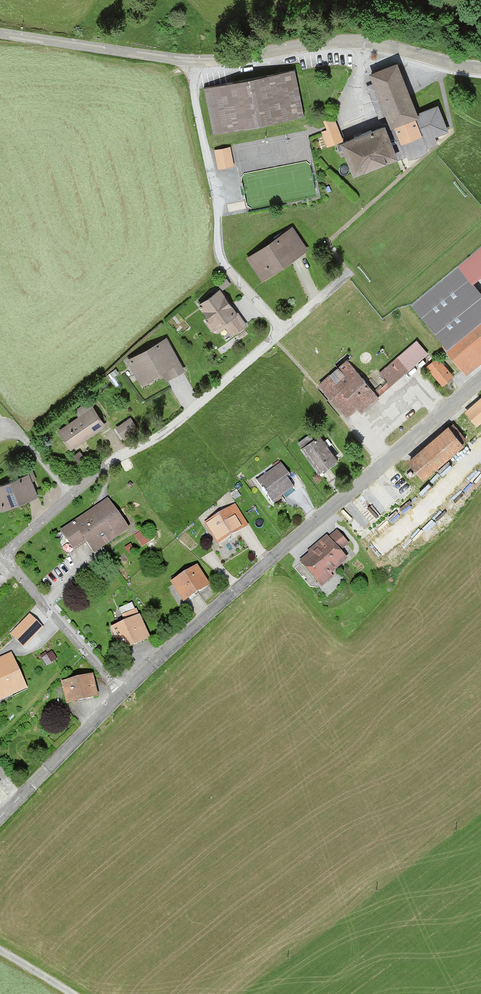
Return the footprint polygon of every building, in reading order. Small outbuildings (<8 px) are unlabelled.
[(380,127),(344,141),(356,174),(437,143),(434,137),(450,131),(440,104),(417,113),(398,63),(369,74),(373,85),(365,88),(380,127)] [(204,88),(213,134),(303,117),(295,70),(204,88)] [(328,131),(322,133),(328,149),(344,141),(335,117),(325,121),(328,131)] [(215,149),(218,170),(233,168),(236,140),(215,149)] [(291,228),(248,258),(263,280),(306,250),(291,228)] [(460,269),(473,283),(480,277),(480,251),(460,269)] [(219,287),(197,303),(217,329),(223,325),(233,338),(248,326),(219,287)] [(440,343),(467,375),(480,364),(480,304),(472,293),(457,306),(469,320),(455,331),(450,324),(439,333),(445,340),(440,343)] [(167,338),(128,361),(143,387),(167,373),(171,381),(186,372),(167,338)] [(400,356),(380,372),(391,385),(410,369),(400,356)] [(439,356),(425,367),(441,387),(454,377),(439,356)] [(347,360),(318,385),(348,419),(358,410),(362,414),(381,398),(347,360)] [(480,422),(480,397),(463,412),(476,427),(480,422)] [(91,405),(56,429),(71,451),(106,427),(91,405)] [(130,417),(113,428),(119,438),(136,427),(130,417)] [(448,426),(408,460),(424,479),(464,445),(448,426)] [(317,430),(297,445),(319,474),(338,460),(317,430)] [(280,463),(256,478),(274,504),(297,489),(280,463)] [(37,496),(30,476),(0,487),(0,510),(37,496)] [(90,556),(128,531),(108,501),(59,534),(72,553),(83,546),(90,556)] [(236,504),(204,524),(217,545),(249,525),(236,504)] [(357,551),(338,530),(329,539),(325,535),(307,551),(310,555),(299,565),(321,590),(340,572),(337,569),(357,551)] [(169,584),(181,605),(209,589),(196,568),(169,584)] [(30,614),(9,635),(23,648),(44,628),(30,614)] [(150,642),(138,617),(110,630),(122,655),(150,642)] [(0,657),(0,702),(27,688),(11,652),(0,657)] [(97,696),(92,676),(61,685),(66,704),(97,696)]
